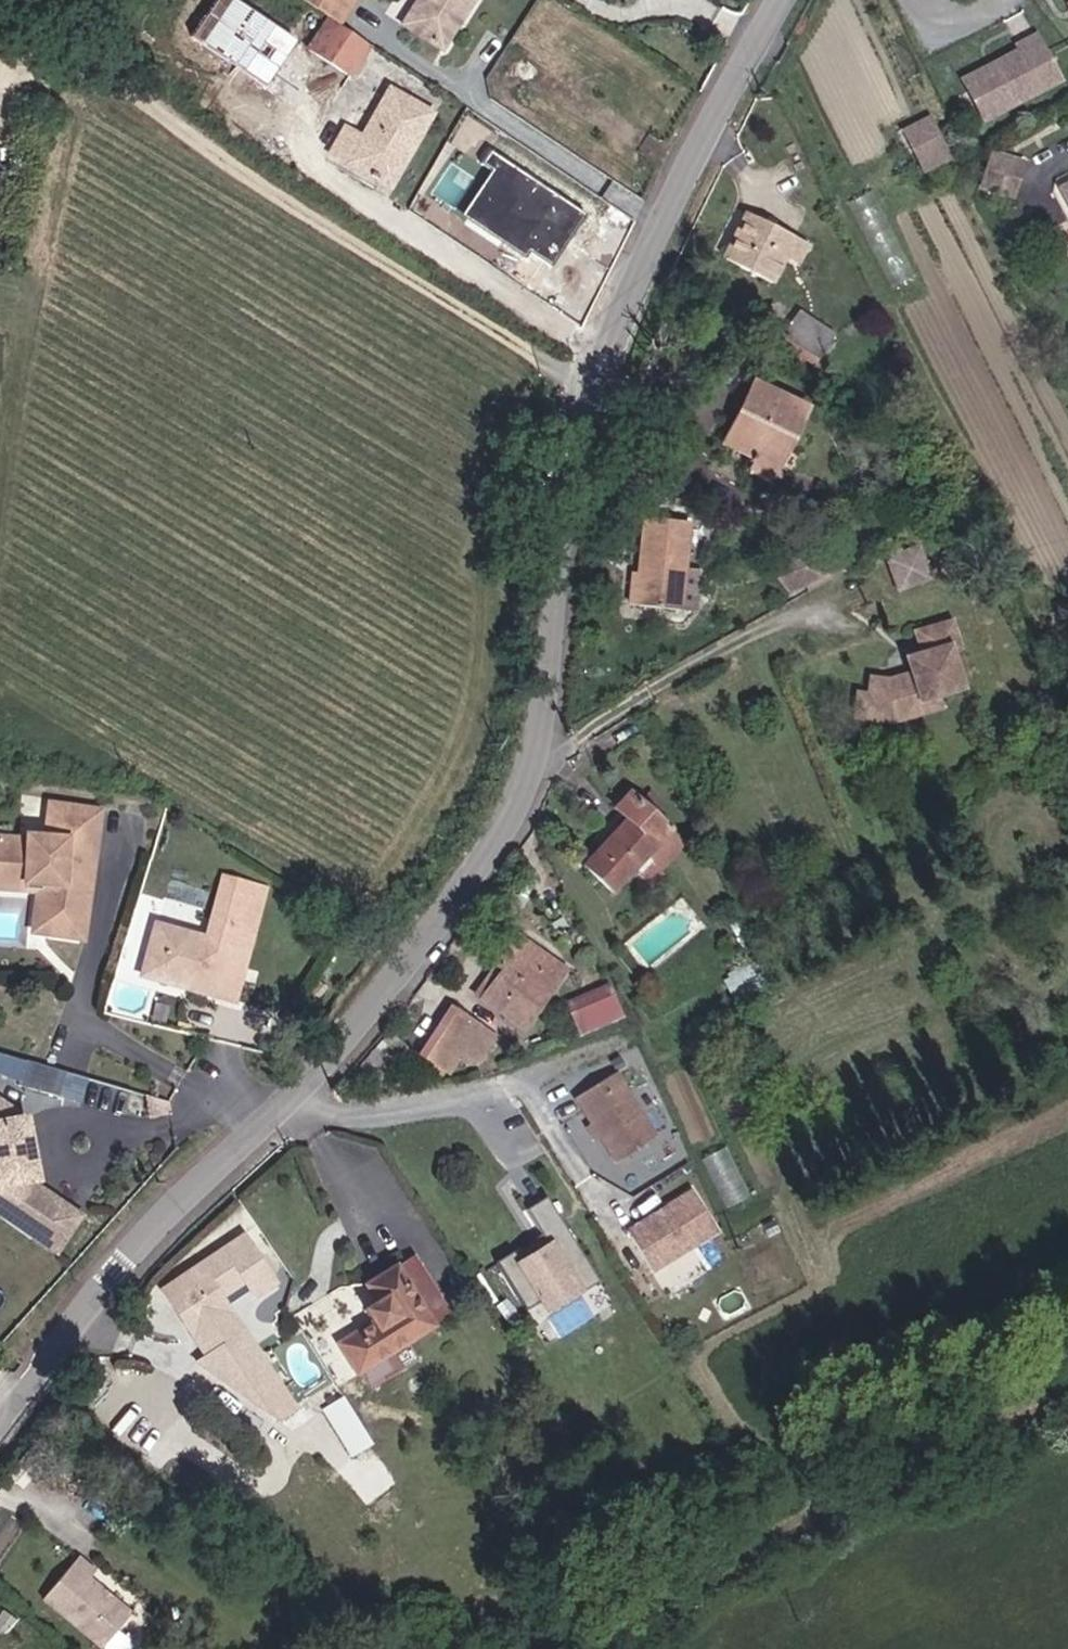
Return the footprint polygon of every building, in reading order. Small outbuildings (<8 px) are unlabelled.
[(359,1),(357,0),(304,0),(298,8),(327,27),(335,33),(359,1)] [(443,51),(480,0),(424,0),(407,24),(443,51)] [(291,49),(220,1),(189,47),(260,95),(291,49)] [(306,59),(343,84),(364,52),(335,33),(327,27),(306,59)] [(979,111),(1056,76),(1035,29),(1016,38),(1019,44),(993,57),(995,60),(986,64),(981,62),(961,71),(979,111)] [(406,143),(413,147),(430,123),(387,94),(356,138),(343,129),(329,150),(379,183),(406,143)] [(921,147),(942,136),(933,120),(912,133),(921,147)] [(932,167),(953,154),(942,136),(921,147),(932,167)] [(406,143),(379,183),(387,188),(413,147),(406,143)] [(988,178),(1023,182),(1026,154),(992,149),(988,178)] [(550,281),(577,242),(586,229),(491,165),(483,177),(497,187),(470,227),(550,281)] [(1024,234),(1048,221),(1039,205),(1015,218),(1024,234)] [(724,264),(769,287),(792,242),(747,218),(724,264)] [(817,363),(835,337),(797,311),(780,337),(817,363)] [(752,456),(774,464),(801,403),(757,384),(727,447),(752,456)] [(747,473),(767,481),(774,464),(752,456),(747,473)] [(639,513),(620,600),(662,610),(663,607),(678,610),(686,574),(671,571),(682,523),(639,513)] [(939,697),(968,686),(955,647),(962,644),(952,623),(923,633),(930,652),(913,658),(910,674),(899,678),(917,709),(939,701),(939,697)] [(903,715),(917,709),(899,678),(873,687),(847,681),(837,690),(849,703),(903,715)] [(578,868),(607,895),(671,832),(635,794),(615,812),(624,823),(578,868)] [(108,811),(59,806),(56,841),(38,839),(38,843),(0,839),(0,880),(58,885),(53,935),(94,939),(108,811)] [(206,938),(231,944),(247,879),(202,869),(186,930),(134,919),(121,967),(173,978),(170,993),(192,998),(206,938)] [(0,880),(0,887),(49,892),(45,934),(53,935),(58,885),(0,880)] [(192,998),(215,1003),(231,944),(206,938),(192,998)] [(518,1036),(555,986),(535,974),(544,961),(532,954),(513,940),(488,973),(498,983),(480,1007),(518,1036)] [(544,961),(549,953),(539,944),(532,954),(544,961)] [(555,986),(562,975),(544,961),(535,974),(555,986)] [(117,984),(170,993),(173,978),(121,967),(117,984)] [(469,1000),(480,1007),(498,983),(488,973),(469,1000)] [(611,983),(565,997),(575,1032),(622,1018),(611,983)] [(439,1071),(471,1028),(445,1010),(414,1055),(439,1071)] [(84,1098),(90,1076),(0,1051),(0,1075),(84,1098)] [(656,1136),(615,1071),(576,1095),(616,1161),(656,1136)] [(45,1239),(67,1204),(12,1171),(12,1169),(19,1167),(6,1107),(0,1109),(0,1212),(45,1239)] [(706,1156),(731,1205),(754,1193),(729,1144),(706,1156)] [(652,1269),(717,1228),(693,1189),(665,1206),(664,1210),(660,1214),(654,1213),(628,1230),(652,1269)] [(589,1264),(550,1202),(530,1215),(552,1251),(524,1269),(517,1258),(500,1268),(530,1316),(546,1306),(577,1287),(569,1276),(589,1264)] [(282,1282),(246,1229),(159,1288),(259,1434),(301,1405),(226,1295),(245,1282),(257,1299),(282,1282)] [(599,1280),(589,1264),(569,1276),(577,1287),(546,1306),(549,1312),(599,1280)] [(356,1372),(432,1323),(395,1265),(366,1284),(376,1300),(361,1311),(366,1320),(370,1328),(340,1347),(356,1372)] [(334,1339),(340,1347),(370,1328),(366,1320),(334,1339)] [(101,1644),(130,1604),(114,1593),(112,1596),(97,1586),(99,1581),(83,1571),(88,1563),(70,1550),(37,1598),(101,1644)]
